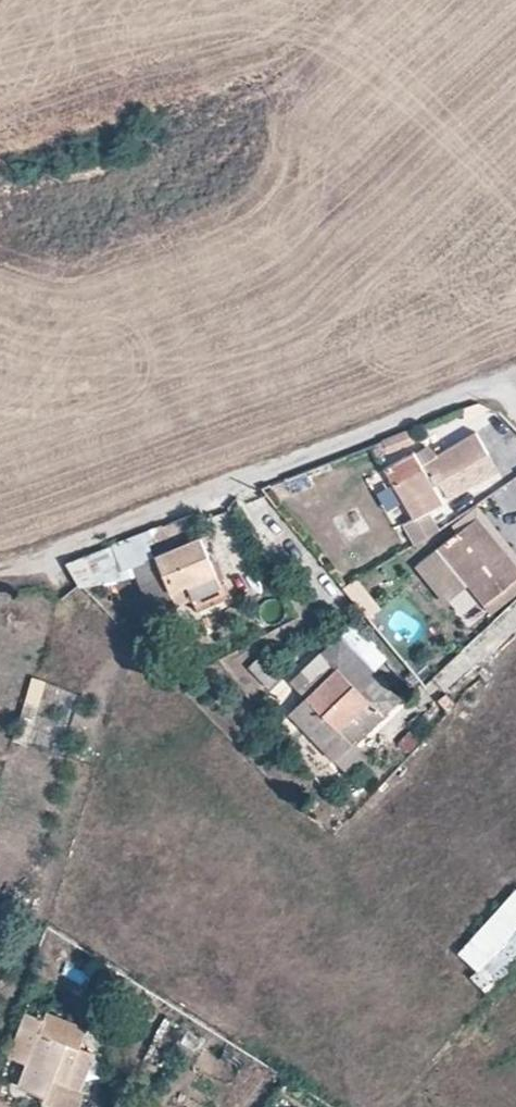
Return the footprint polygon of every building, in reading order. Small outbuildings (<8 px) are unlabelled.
[(413,441),(410,431),(390,439),(373,446),(377,455),(413,441)] [(413,453),(385,469),(415,518),(405,524),(416,542),(436,530),(426,512),(444,502),(434,485),(488,452),(475,433),(438,455),(424,450),(414,455),(413,453)] [(191,527),(187,518),(162,527),(165,537),(191,527)] [(459,532),(468,544),(460,549),(496,593),(515,578),(515,566),(477,518),(459,532)] [(191,598),(220,585),(199,539),(134,566),(152,613),(191,598)] [(344,590),(366,619),(379,609),(358,580),(344,590)] [(226,583),(220,585),(191,598),(196,611),(231,596),(226,583)] [(312,704),(350,744),(382,713),(336,667),(305,696),(312,704)] [(30,747),(45,682),(30,678),(15,743),(30,747)] [(334,760),(350,744),(312,704),(295,720),(334,760)] [(490,992),(515,963),(515,892),(454,958),(490,992)] [(80,1047),(87,1027),(46,1011),(44,1018),(26,1011),(10,1055),(26,1062),(18,1085),(46,1096),(44,1101),(62,1106),(78,1106),(84,1091),(67,1084),(53,1078),(67,1041),(80,1047)] [(67,1084),(80,1047),(67,1041),(53,1078),(67,1084)]
